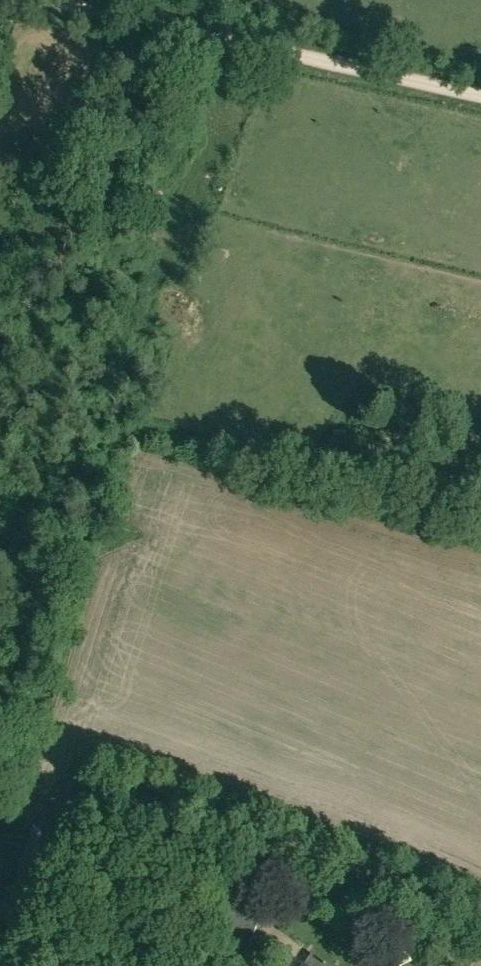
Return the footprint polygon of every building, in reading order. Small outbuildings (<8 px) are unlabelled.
[(235,872),(228,891),(214,930),(244,940),(242,944),(248,946),(249,942),(251,942),(271,884),(235,872)] [(311,954),(303,965),(329,965),(311,954)]
